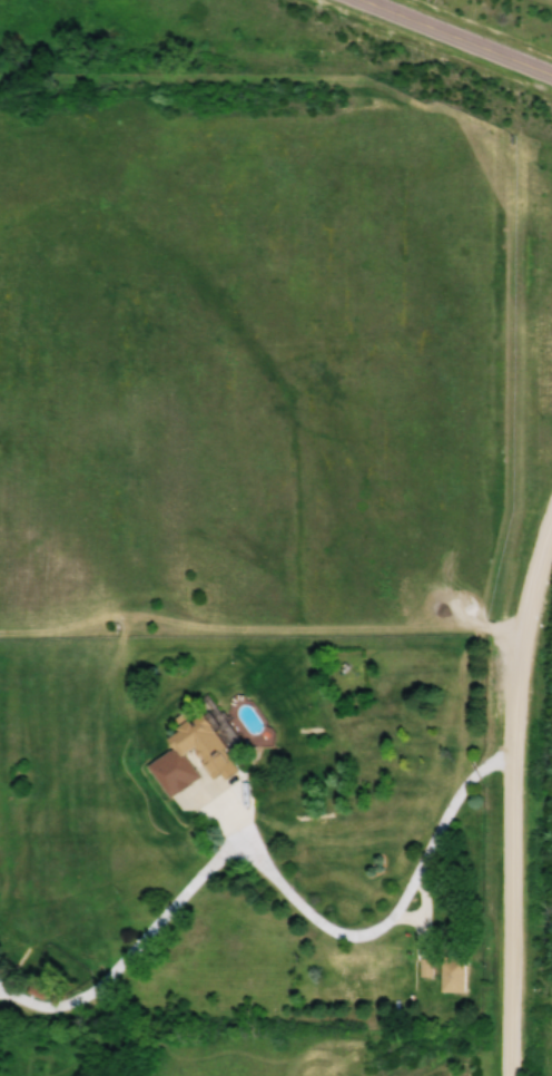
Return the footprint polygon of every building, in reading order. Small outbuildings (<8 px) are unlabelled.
[(168,797),(199,777),(184,753),(192,748),(211,779),(220,773),(223,777),(237,769),(201,713),(164,736),(172,748),(147,763),(168,797)] [(462,956),(440,956),(440,992),(462,992),(462,956)]
